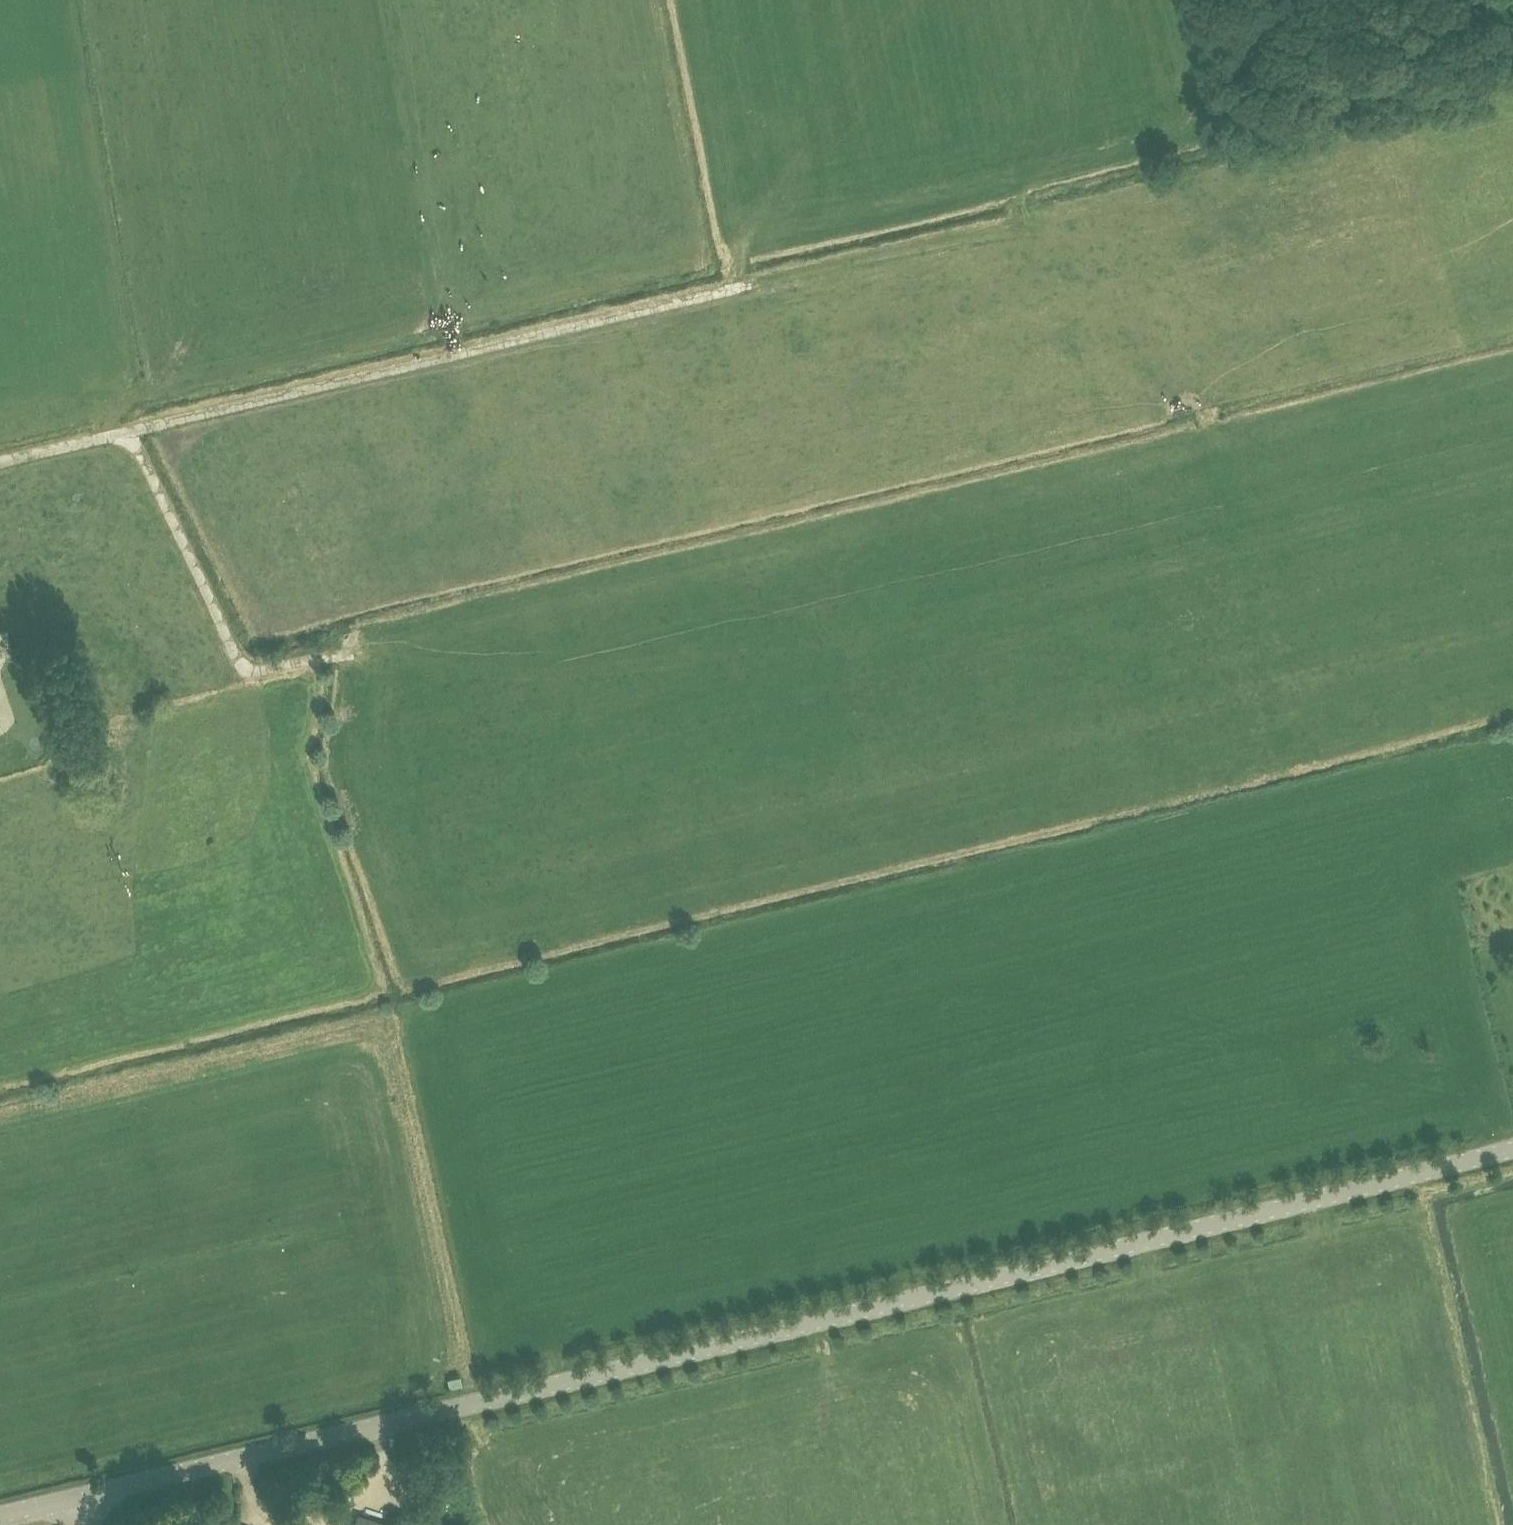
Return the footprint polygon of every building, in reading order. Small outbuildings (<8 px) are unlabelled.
[(40,747),(52,736),(43,726),(31,737),(40,747)] [(446,1378),(448,1389),(463,1386),(461,1375),(446,1378)]
